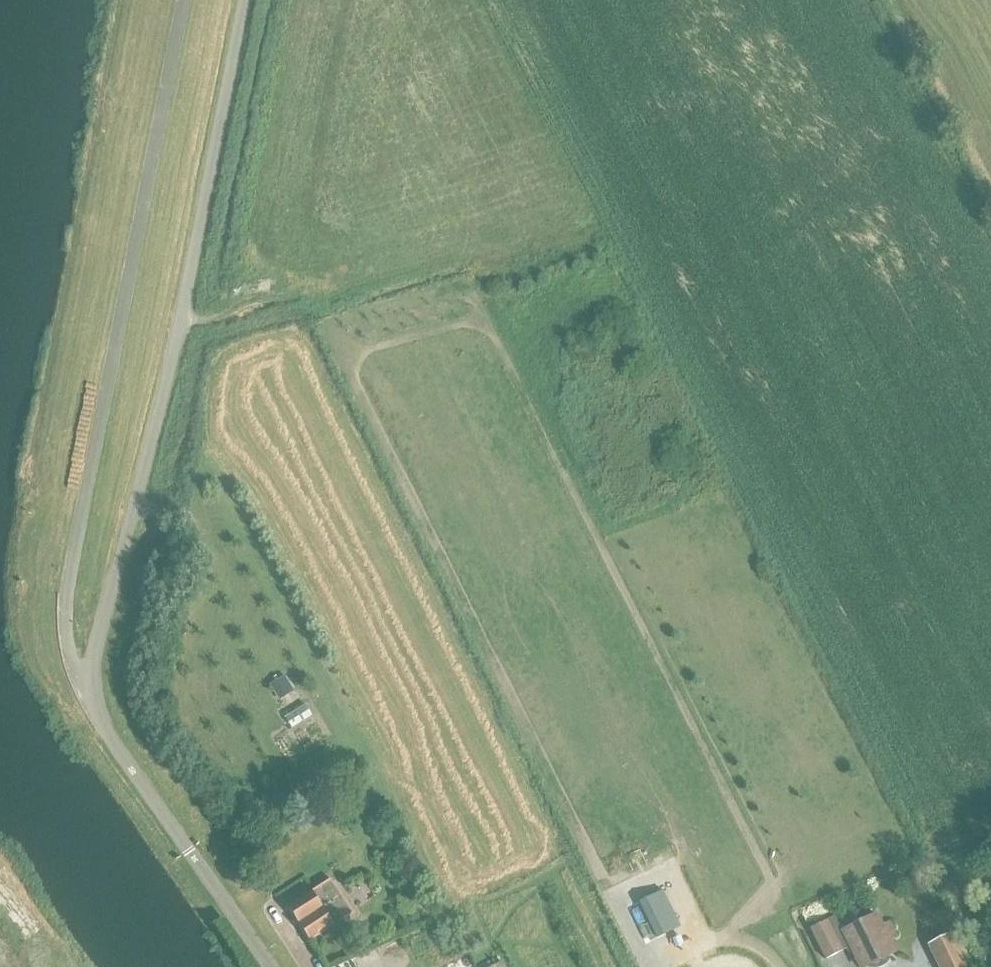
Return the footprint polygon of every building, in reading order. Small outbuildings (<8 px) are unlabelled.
[(284,674),(270,682),(279,697),(294,690),(284,674)] [(288,712),(298,728),(320,714),(310,698),(288,712)] [(287,907),(309,941),(352,912),(330,879),(287,907)] [(639,902),(657,938),(679,927),(661,891),(639,902)] [(825,959),(846,949),(849,953),(851,955),(853,956),(858,966),(868,966),(869,966),(882,966),(885,965),(887,963),(889,960),(888,957),(897,953),(891,941),(897,938),(889,921),(883,925),(877,914),(843,931),(841,927),(839,928),(833,917),(810,928),(825,959)] [(938,966),(966,966),(949,934),(927,945),(938,966)] [(444,966),(479,966),(471,948),(441,959),(444,966)]
